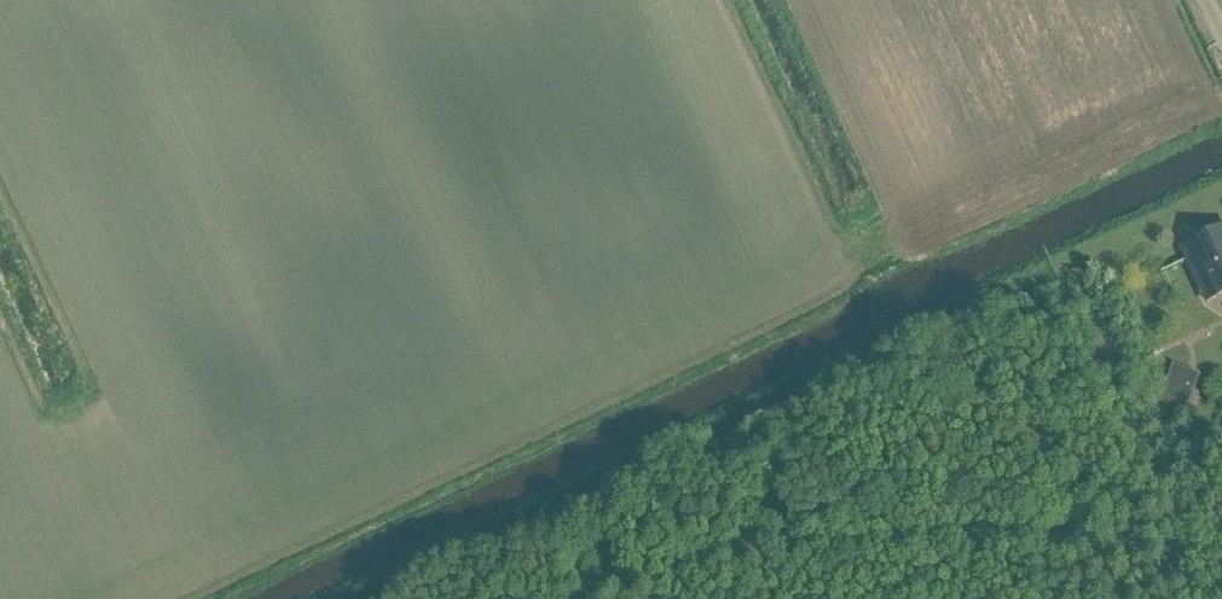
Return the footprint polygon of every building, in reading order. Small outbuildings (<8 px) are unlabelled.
[(1183,250),(1193,270),(1207,275),(1217,298),(1221,296),(1221,231),(1183,250)] [(1183,408),(1194,378),(1177,372),(1166,401),(1183,408)]
